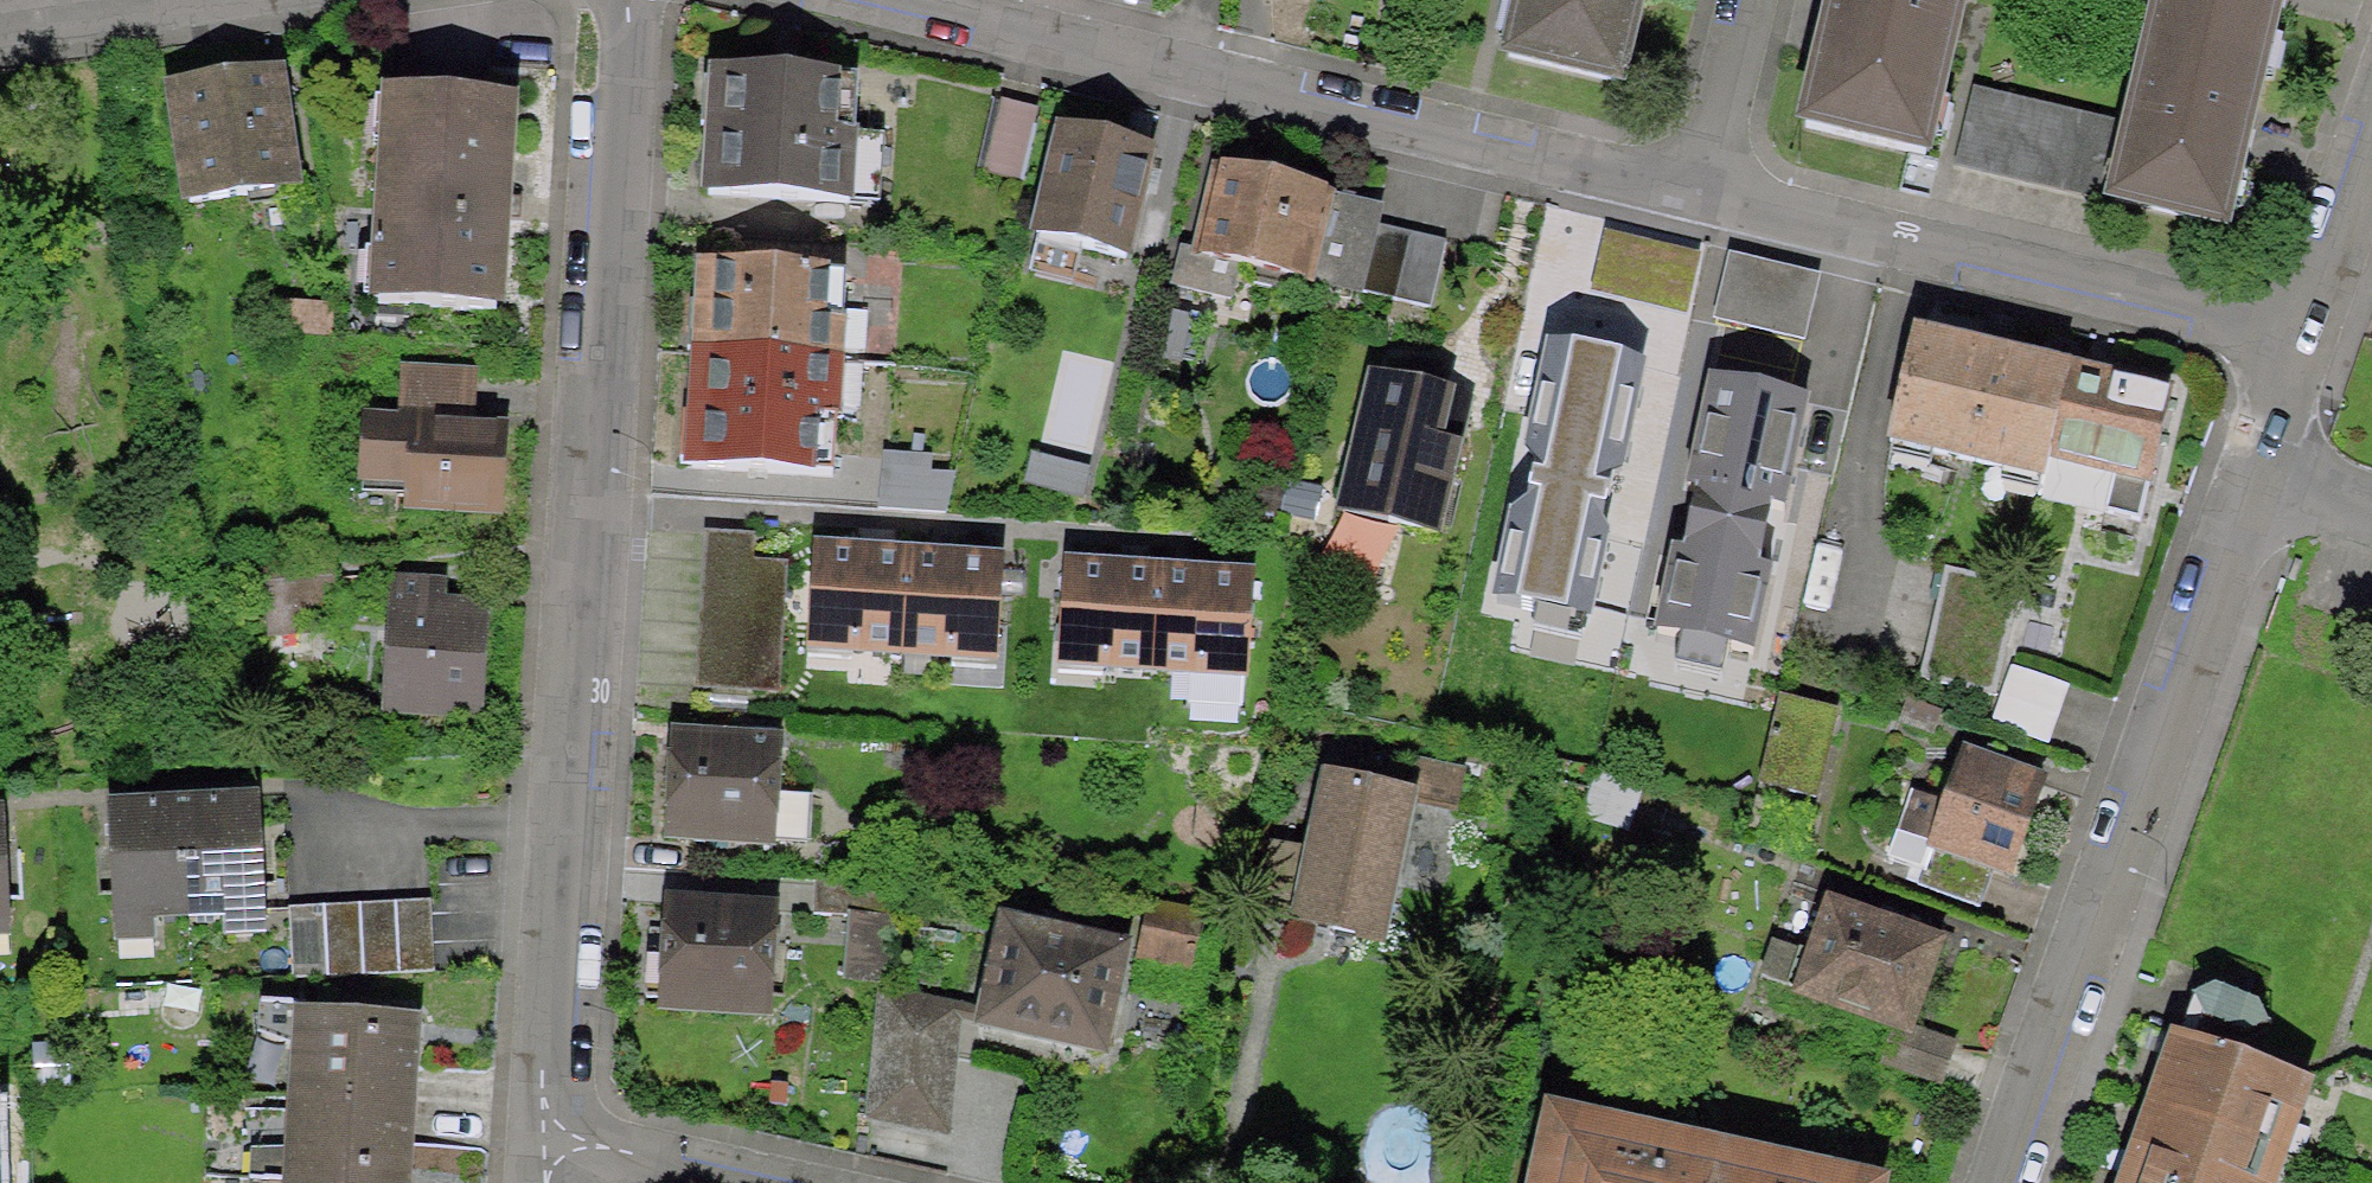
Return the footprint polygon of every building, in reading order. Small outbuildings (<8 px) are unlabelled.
[(1507,62),(1639,93),(1659,0),(1521,0),(1507,62)] [(1806,133),(1944,167),(1985,0),(1839,0),(1806,133)] [(2116,201),(2242,229),(2294,0),(2161,0),(2116,201)] [(290,66),(161,83),(178,207),(306,189),(290,66)] [(866,76),(711,68),(704,198),(859,206),(866,76)] [(2120,122),(1976,91),(1958,172),(2102,204),(2120,122)] [(520,102),(382,92),(369,306),(506,316),(520,102)] [(1036,102),(997,94),(981,168),(1019,176),(1036,102)] [(1160,151),(1056,127),(1030,239),(1135,263),(1160,151)] [(1381,204),(1218,166),(1196,250),(1179,246),(1168,288),(1232,304),(1243,263),(1363,290),(1377,222),(1381,204)] [(1445,236),(1377,222),(1363,290),(1428,306),(1445,236)] [(1819,273),(1729,250),(1714,315),(1803,336),(1819,273)] [(849,271),(698,264),(692,350),(844,360),(849,271)] [(1651,350),(1548,329),(1524,442),(1536,444),(1524,503),(1512,500),(1494,587),(1595,607),(1612,524),(1598,521),(1611,458),(1628,461),(1651,350)] [(2071,369),(1914,333),(1886,450),(2044,487),(2071,369)] [(692,350),(684,470),(836,480),(844,360),(692,350)] [(477,369),(400,365),(398,416),(474,421),(477,369)] [(2170,392),(2071,369),(2044,487),(2042,503),(2141,523),(2170,392)] [(1474,391),(1368,370),(1339,515),(1445,536),(1474,391)] [(1811,401),(1707,380),(1684,492),(1695,495),(1683,553),(1672,551),(1653,637),(1754,658),(1772,575),(1758,572),(1771,508),(1788,512),(1811,401)] [(398,416),(363,414),(359,486),(404,489),(404,512),(503,519),(507,424),(474,421),(398,416)] [(933,455),(884,452),(877,509),(947,513),(956,473),(932,471),(933,455)] [(755,533),(703,531),(696,687),(780,690),(785,563),(754,561),(755,533)] [(872,548),(818,544),(810,657),(1004,670),(1012,558),(954,554),(872,548)] [(1121,564),(1068,560),(1061,669),(1254,681),(1261,573),(1202,569),(1121,564)] [(449,576),(389,573),(382,715),(485,720),(491,599),(448,596),(449,576)] [(2070,686),(2011,666),(1992,725),(2049,744),(2070,686)] [(1410,789),(1323,771),(1308,844),(1268,835),(1250,919),(1391,948),(1423,795),(1462,803),(1476,735),(1423,724),(1410,789)] [(785,738),(667,733),(662,847),(781,851),(785,738)] [(2049,778),(1962,747),(1943,801),(1914,793),(1887,859),(1923,872),(1930,852),(2012,880),(2049,778)] [(146,808),(106,810),(110,919),(268,913),(263,804),(218,805),(146,808)] [(10,928),(6,816),(0,816),(0,928),(10,928)] [(1951,936),(1827,895),(1793,999),(1890,1032),(1912,1040),(1916,1028),(1951,936)] [(431,897),(286,903),(291,974),(436,969),(431,897)] [(777,909),(665,901),(657,1014),(772,1020),(777,909)] [(1205,912),(1149,901),(1137,963),(1192,975),(1205,912)] [(1004,911),(976,1036),(1111,1067),(1140,942),(1004,911)] [(896,917),(848,915),(842,981),(877,987),(890,989),(896,917)] [(877,987),(867,1118),(952,1136),(965,1005),(890,989),(877,987)] [(301,1007),(289,1182),(404,1182),(405,1165),(414,1027),(415,1015),(301,1007)] [(2170,1025),(2155,1066),(2131,1133),(2114,1182),(2276,1182),(2314,1076),(2170,1025)] [(1944,1084),(1958,1042),(1916,1028),(1912,1040),(1890,1032),(1878,1064),(1944,1084)] [(1556,1106),(1539,1182),(1902,1182),(1556,1106)]
